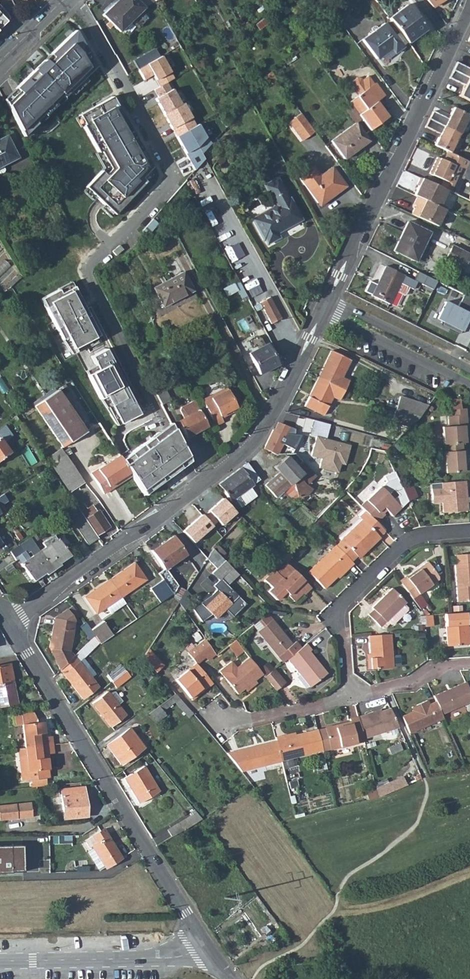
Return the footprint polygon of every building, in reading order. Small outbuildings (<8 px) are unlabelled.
[(143,4),(139,0),(112,0),(102,10),(119,28),(143,4)] [(424,27),(407,4),(389,18),(407,41),(424,27)] [(9,17),(6,11),(0,5),(0,25),(9,17)] [(179,26),(173,14),(165,18),(172,30),(179,26)] [(403,46),(385,23),(363,40),(378,60),(392,49),(394,53),(403,46)] [(24,95),(12,107),(26,136),(96,68),(84,50),(87,47),(78,34),(19,88),(24,95)] [(132,61),(138,71),(160,58),(154,49),(132,61)] [(152,78),(158,87),(166,83),(172,80),(160,58),(138,71),(137,71),(144,82),(152,78)] [(452,69),(469,78),(469,68),(456,62),(452,69)] [(452,69),(449,77),(464,85),(458,96),(469,101),(469,78),(452,69)] [(277,80),(270,71),(263,76),(270,85),(277,80)] [(348,103),(369,131),(387,118),(376,103),(374,100),(382,94),(375,84),(374,85),(368,77),(362,81),(360,79),(357,79),(352,82),(352,86),(359,96),(348,103)] [(153,99),(170,131),(191,121),(183,105),(180,106),(172,90),(170,91),(166,83),(158,87),(153,90),(157,97),(153,99)] [(382,94),(374,100),(376,103),(384,98),(382,94)] [(113,98),(82,117),(113,170),(107,176),(105,173),(90,187),(117,215),(150,183),(144,177),(154,168),(135,135),(131,137),(122,122),(126,120),(113,98)] [(431,114),(427,121),(458,137),(467,117),(452,110),(447,121),(431,114)] [(301,139),(313,130),(300,112),(288,121),(301,139)] [(458,137),(427,121),(424,129),(439,136),(433,148),(448,155),(449,155),(458,137)] [(178,136),(196,169),(205,158),(203,153),(213,143),(206,137),(199,123),(178,136)] [(368,141),(355,123),(331,141),(344,159),(368,141)] [(17,158),(6,136),(0,140),(0,166),(17,158)] [(457,176),(461,168),(469,172),(469,165),(464,162),(449,155),(448,155),(445,162),(437,159),(430,175),(443,181),(439,189),(446,192),(456,197),(465,179),(457,176)] [(320,176),(313,166),(299,176),(317,202),(335,190),(337,192),(346,186),(332,167),(320,176)] [(287,197),(275,176),(261,184),(271,205),(249,217),(261,239),(263,238),(266,243),(279,236),(276,231),(300,218),(289,196),(287,197)] [(439,189),(419,179),(416,187),(418,188),(414,196),(417,197),(439,208),(446,192),(439,189)] [(444,211),(439,208),(417,197),(413,206),(415,207),(411,215),(437,227),(444,211)] [(424,244),(429,232),(407,222),(393,250),(413,260),(421,243),(424,244)] [(469,254),(469,253),(452,245),(446,259),(464,267),(469,254)] [(417,281),(386,265),(372,294),(389,303),(400,281),(414,288),(417,281)] [(193,290),(184,271),(154,287),(164,306),(193,290)] [(253,308),(238,279),(221,288),(225,296),(236,290),(242,301),(240,302),(244,309),(248,307),(249,309),(253,308)] [(73,285),(43,301),(72,356),(79,352),(78,350),(101,337),(73,285)] [(280,318),(269,296),(259,301),(271,323),(280,318)] [(459,308),(448,303),(439,320),(464,334),(469,323),(469,298),(466,296),(459,308)] [(277,364),(266,344),(248,353),(259,374),(277,364)] [(110,350),(95,357),(101,370),(91,375),(104,400),(110,397),(125,425),(143,415),(110,350)] [(350,361),(331,351),(318,379),(344,391),(348,382),(342,378),(350,361)] [(338,401),(344,391),(318,379),(304,406),(323,416),(332,399),(338,401)] [(153,387),(161,403),(170,399),(162,383),(153,387)] [(237,408),(227,388),(203,400),(215,426),(223,422),(221,416),(237,408)] [(33,405),(57,440),(61,447),(85,431),(57,389),(33,405)] [(397,409),(421,417),(429,406),(401,398),(397,409)] [(207,425),(199,409),(194,399),(180,406),(180,410),(183,417),(178,420),(184,432),(188,438),(194,435),(191,430),(195,428),(196,431),(207,425)] [(454,410),(464,409),(464,400),(453,401),(454,410)] [(417,422),(421,417),(397,409),(393,422),(412,428),(417,422)] [(454,410),(454,417),(450,417),(451,426),(445,427),(446,444),(466,443),(465,427),(467,427),(467,409),(464,409),(454,410)] [(8,422),(12,428),(20,423),(15,416),(8,422)] [(332,425),(315,420),(310,435),(317,436),(312,456),(323,459),(321,468),(340,473),(342,465),(347,466),(352,446),(328,439),(332,425)] [(278,422),(274,429),(288,432),(290,427),(290,426),(278,422)] [(165,433),(127,462),(149,497),(185,469),(193,463),(174,426),(165,433)] [(10,453),(3,442),(12,435),(7,428),(0,432),(0,459),(10,453)] [(272,430),(265,448),(278,454),(286,454),(286,457),(293,451),(294,451),(300,435),(297,434),(298,432),(294,431),(293,433),(288,432),(274,429),(273,429),(272,430)] [(469,461),(468,450),(446,452),(448,473),(466,472),(466,461),(469,461)] [(309,483),(316,477),(303,461),(295,453),(294,451),(293,451),(286,457),(302,475),(284,491),(288,495),(290,496),(293,497),(296,498),(298,498),(301,497),(304,496),(308,494),(312,489),(309,486),(310,485),(309,483)] [(1,461),(6,467),(17,458),(12,452),(1,461)] [(284,491),(302,475),(286,457),(275,466),(279,472),(266,485),(276,498),(284,491)] [(111,491),(108,487),(128,474),(117,458),(89,476),(102,496),(111,491)] [(70,462),(57,470),(62,477),(75,468),(70,462)] [(240,468),(217,485),(219,490),(222,488),(232,501),(235,499),(241,507),(257,495),(251,487),(253,486),(252,485),(260,479),(248,462),(240,468)] [(75,468),(62,477),(70,490),(83,482),(75,468)] [(128,474),(108,487),(111,491),(131,478),(128,474)] [(445,513),(469,511),(469,510),(468,481),(443,482),(445,513)] [(402,485),(409,500),(419,495),(414,485),(402,485)] [(399,507),(378,487),(359,507),(365,512),(375,523),(383,514),(379,511),(382,507),(391,515),(399,507)] [(1,503),(10,497),(6,491),(0,496),(0,504),(1,503)] [(222,500),(203,516),(212,526),(218,521),(222,525),(234,513),(222,500)] [(66,512),(87,544),(97,538),(95,535),(84,518),(81,513),(76,506),(66,512)] [(95,511),(91,506),(81,513),(84,518),(95,511)] [(84,518),(95,535),(108,526),(97,510),(95,511),(84,518)] [(365,512),(359,518),(362,521),(342,541),(358,557),(367,547),(370,549),(380,538),(379,536),(384,531),(375,523),(365,512)] [(202,514),(183,531),(194,542),(212,526),(203,516),(202,514)] [(11,550),(17,559),(30,550),(33,554),(21,562),(32,580),(44,572),(45,573),(58,564),(57,563),(69,555),(58,538),(56,539),(53,535),(41,543),(44,547),(39,550),(30,537),(11,550)] [(151,551),(164,568),(158,572),(163,579),(173,593),(178,585),(166,568),(186,554),(173,536),(151,551)] [(352,562),(358,557),(342,541),(336,547),(352,562)] [(298,545),(289,554),(296,561),(305,551),(298,545)] [(337,577),(346,568),(348,570),(354,564),(352,562),(336,547),(336,546),(309,573),(325,589),(337,577)] [(360,558),(370,549),(367,547),(358,557),(360,558)] [(217,568),(213,572),(220,580),(222,578),(228,585),(239,575),(214,549),(208,559),(217,568)] [(456,564),(469,564),(469,555),(455,556),(456,564)] [(407,577),(406,575),(399,580),(413,599),(419,607),(425,602),(420,594),(439,580),(439,577),(438,576),(428,562),(421,567),(421,568),(416,572),(414,571),(407,577)] [(121,596),(146,579),(134,563),(85,597),(96,613),(105,607),(121,596)] [(469,601),(469,564),(456,564),(454,565),(457,602),(469,601)] [(287,565),(278,575),(276,573),(266,583),(274,590),(270,594),(278,603),(287,594),(290,597),(288,598),(295,604),(303,595),(305,596),(311,590),(287,565)] [(348,570),(346,568),(337,577),(339,579),(348,570)] [(228,585),(222,578),(220,580),(214,586),(217,590),(211,596),(193,609),(202,622),(213,615),(216,619),(226,609),(234,617),(247,604),(228,585)] [(163,579),(151,587),(161,602),(173,593),(163,579)] [(178,585),(173,593),(177,599),(185,586),(178,585)] [(395,623),(409,609),(409,606),(406,602),(392,588),(373,607),(375,610),(369,615),(381,627),(389,619),(393,623),(395,623)] [(121,596),(105,607),(109,614),(126,603),(121,596)] [(425,602),(419,607),(421,610),(427,605),(425,602)] [(68,609),(75,619),(81,614),(74,604),(68,609)] [(69,651),(75,619),(68,609),(54,618),(49,647),(60,667),(61,669),(73,657),(69,651)] [(447,648),(469,646),(469,638),(468,628),(467,627),(466,613),(448,614),(445,614),(447,648)] [(263,626),(272,620),(268,614),(259,621),(263,626)] [(95,634),(101,643),(112,636),(103,622),(91,630),(85,620),(79,624),(89,637),(94,634),(95,634)] [(286,659),(299,650),(295,644),(292,646),(272,620),(263,626),(257,631),(281,663),(286,659)] [(368,636),(369,653),(369,668),(394,667),(393,635),(368,636)] [(204,636),(195,643),(203,654),(207,659),(216,652),(212,648),(204,636)] [(234,639),(227,644),(233,654),(241,648),(234,639)] [(97,674),(84,658),(89,654),(86,651),(91,647),(87,642),(73,657),(61,669),(60,670),(82,698),(98,686),(91,677),(97,674)] [(203,654),(195,643),(186,649),(195,660),(203,654)] [(308,653),(310,651),(305,645),(299,650),(286,659),(307,688),(325,675),(308,653)] [(147,648),(142,657),(156,673),(163,666),(147,648)] [(236,666),(224,675),(237,692),(243,687),(254,679),(261,673),(258,669),(248,657),(236,666)] [(219,669),(224,675),(236,666),(231,659),(219,669)] [(261,673),(264,677),(271,671),(274,669),(268,662),(258,669),(261,673)] [(125,670),(120,663),(106,674),(111,681),(125,670)] [(197,663),(177,679),(192,699),(213,683),(197,663)] [(0,666),(0,685),(12,682),(9,664),(0,666)] [(274,690),(282,683),(271,671),(264,677),(274,690)] [(255,681),(254,679),(243,687),(245,689),(255,681)] [(0,685),(0,706),(16,703),(12,682),(0,685)] [(469,701),(469,693),(465,682),(433,697),(436,702),(441,714),(469,701)] [(111,726),(128,712),(110,689),(93,703),(111,726)] [(175,693),(149,712),(155,721),(165,713),(162,709),(178,696),(175,693)] [(408,733),(442,717),(441,714),(436,702),(429,706),(427,701),(417,705),(419,710),(414,712),(401,718),(408,733)] [(362,740),(398,730),(390,711),(374,715),(373,713),(356,717),(362,740)] [(14,726),(22,725),(24,749),(53,745),(52,736),(43,737),(41,722),(37,723),(31,714),(12,716),(14,726)] [(323,730),(329,751),(362,741),(362,740),(356,717),(348,719),(349,722),(350,725),(335,729),(334,726),(323,730)] [(121,764),(145,746),(130,727),(106,744),(121,764)] [(274,738),(279,759),(310,751),(320,749),(316,732),(315,727),(304,730),(282,736),(282,734),(273,736),(274,738)] [(329,751),(323,730),(316,732),(320,749),(321,753),(329,751)] [(274,738),(223,752),(239,771),(280,760),(279,759),(274,738)] [(24,749),(28,781),(30,780),(45,779),(44,769),(48,769),(46,755),(54,754),(53,745),(24,749)] [(22,781),(28,781),(24,749),(18,749),(22,781)] [(138,802),(159,791),(145,766),(124,778),(138,802)] [(403,776),(388,783),(391,789),(406,782),(403,776)] [(46,786),(45,779),(30,780),(31,788),(46,786)] [(388,783),(375,788),(377,795),(391,789),(388,783)] [(87,816),(83,787),(60,789),(64,819),(87,816)] [(365,791),(367,798),(377,795),(375,788),(365,791)] [(32,816),(31,802),(0,804),(0,818),(32,816)] [(171,836),(201,819),(194,810),(191,812),(192,814),(167,829),(171,836)] [(105,868),(121,858),(104,829),(85,840),(89,847),(91,846),(92,848),(86,851),(98,870),(104,867),(105,868)]
